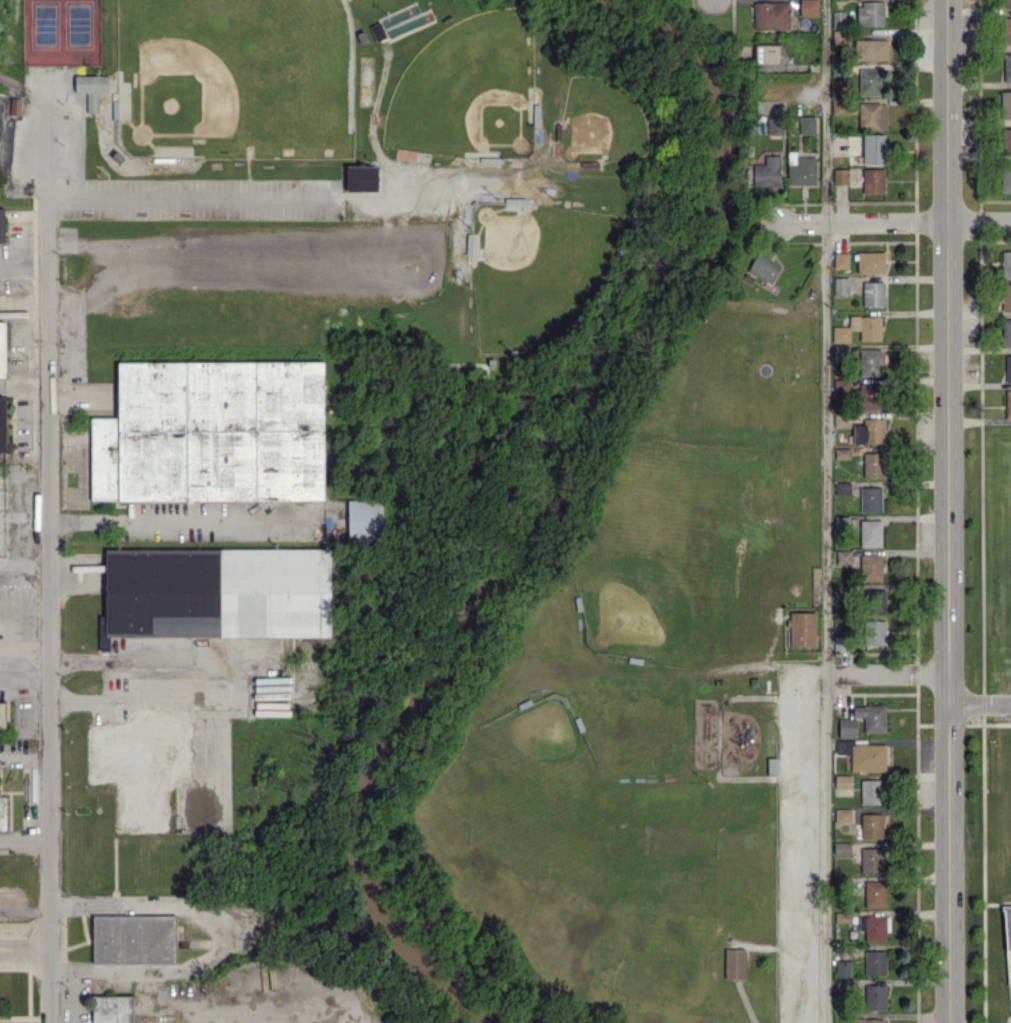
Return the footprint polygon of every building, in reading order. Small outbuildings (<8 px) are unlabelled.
[(818,16),(818,0),(799,0),(799,16),(818,16)] [(754,30),(788,30),(789,2),(754,1),(754,30)] [(883,25),(883,2),(856,2),(856,25),(883,25)] [(844,11),(833,11),(832,26),(844,26),(844,11)] [(385,37),(380,22),(370,25),(374,40),(385,37)] [(833,44),(844,43),(843,30),(832,31),(833,44)] [(887,39),(855,39),(856,60),(887,60),(887,39)] [(778,63),(778,45),(754,44),(754,63),(778,63)] [(880,95),(880,69),(858,69),(858,95),(880,95)] [(108,76),(74,75),(74,92),(86,93),(86,113),(98,113),(98,92),(107,93),(108,76)] [(1000,91),(999,119),(1010,119),(1010,91),(1000,91)] [(832,114),(847,114),(847,99),(832,99),(832,114)] [(886,129),(886,102),(858,103),(859,129),(886,129)] [(814,115),(799,115),(799,133),(814,133),(814,115)] [(765,134),(781,134),(782,118),(766,117),(765,134)] [(1000,128),(1000,155),(1010,155),(1010,128),(1000,128)] [(884,134),(862,134),(862,164),(884,164),(884,134)] [(752,186),(780,185),(779,155),(764,155),(764,163),(752,164),(752,186)] [(815,156),(796,156),(796,163),(787,163),(787,185),(816,184),(815,156)] [(1010,192),(1010,164),(1001,164),(1001,192),(1010,192)] [(377,191),(376,165),(345,166),(346,191),(377,191)] [(847,184),(847,168),(833,168),(833,184),(847,184)] [(862,193),(883,193),(883,168),(862,168),(862,193)] [(1001,250),(1001,279),(1010,278),(1010,250),(1001,250)] [(857,272),(883,273),(884,252),(857,251),(857,272)] [(781,264),(756,252),(746,272),(771,283),(781,264)] [(834,268),(847,267),(847,252),(834,252),(834,268)] [(848,277),(833,278),(833,295),(848,294),(848,277)] [(862,306),(884,306),(884,282),(863,281),(862,306)] [(1002,284),(1002,311),(1010,311),(1010,284),(1002,284)] [(880,340),(880,316),(848,316),(848,327),(832,327),(832,342),(849,342),(849,330),(859,330),(859,340),(880,340)] [(1000,319),(1001,347),(1010,347),(1010,319),(1000,319)] [(833,359),(848,359),(848,345),(833,345),(833,359)] [(881,348),(859,348),(858,375),(880,375),(881,348)] [(323,499),(322,361),(117,362),(117,417),(90,417),(90,500),(323,499)] [(880,410),(880,381),(833,382),(834,394),(857,393),(857,410),(880,410)] [(884,443),(884,418),(864,418),(864,424),(852,424),(852,443),(884,443)] [(864,477),(885,477),(884,452),(863,453),(864,477)] [(850,494),(849,482),(834,483),(835,494),(850,494)] [(859,487),(860,511),(881,511),(880,487),(859,487)] [(347,541),(382,540),(381,499),(346,500),(347,541)] [(881,520),(859,520),(860,547),(881,546),(881,520)] [(329,548),(104,550),(105,637),(329,636),(329,548)] [(850,550),(835,551),(835,565),(851,564),(850,550)] [(882,581),(881,554),(859,554),(860,581),(882,581)] [(885,590),(861,589),(860,610),(884,610),(885,590)] [(815,612),(790,612),(790,646),(815,646),(815,612)] [(98,651),(109,652),(109,637),(103,637),(104,616),(99,616),(98,651)] [(885,645),(885,620),(864,620),(864,645),(885,645)] [(864,732),(885,732),(885,706),(852,705),(852,717),(864,717),(864,732)] [(89,725),(89,783),(116,783),(116,829),(163,829),(163,782),(188,782),(188,725),(160,725),(160,709),(145,709),(145,725),(89,725)] [(856,737),(856,718),(838,718),(838,738),(856,737)] [(885,744),(852,744),(852,740),(835,740),(835,753),(850,753),(851,771),(885,770),(885,744)] [(849,775),(834,775),(834,788),(850,788),(849,775)] [(884,780),(860,779),(860,803),(883,804),(884,780)] [(835,822),(851,822),(851,809),(835,809),(835,822)] [(882,838),(882,814),(861,813),(860,837),(882,838)] [(850,842),(832,842),(833,855),(850,854),(850,842)] [(860,872),(882,871),(881,847),(859,848),(860,872)] [(886,881),(865,881),(864,907),(885,908),(886,881)] [(175,915),(92,914),(92,963),(175,964),(175,915)] [(864,942),(886,941),(886,932),(889,932),(889,915),(858,915),(858,930),(864,930),(864,942)] [(724,979),(745,979),(744,949),(724,949),(724,979)] [(886,950),(864,950),(864,974),(886,974),(886,950)] [(850,960),(835,961),(835,976),(850,976),(850,960)] [(886,985),(864,985),(865,1009),(886,1008),(886,985)] [(92,996),(93,1022),(105,1022),(133,1022),(133,995),(92,996)]
